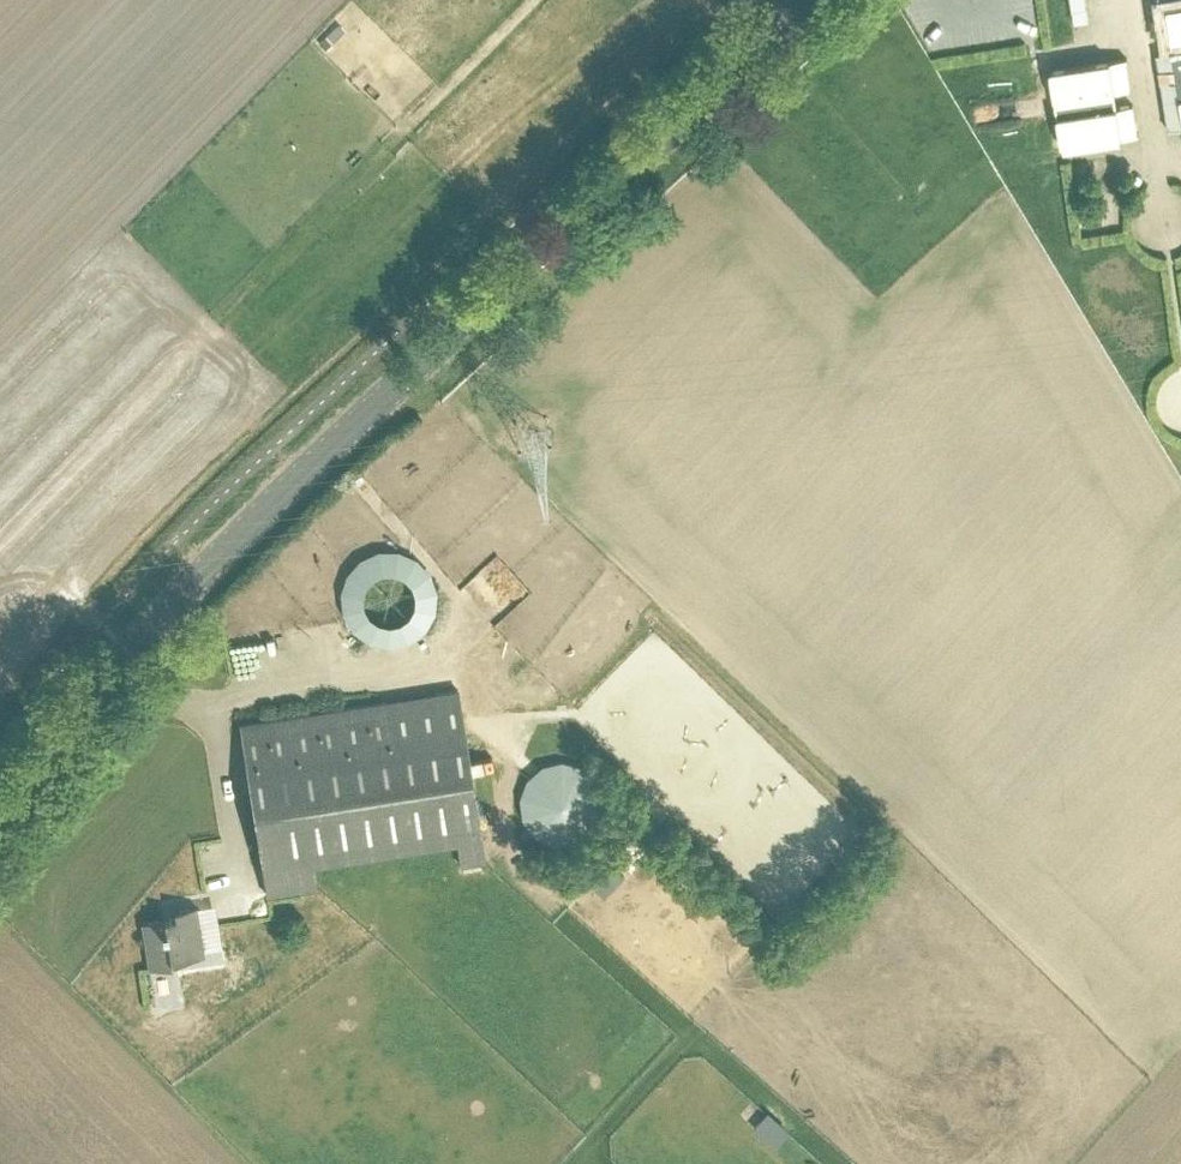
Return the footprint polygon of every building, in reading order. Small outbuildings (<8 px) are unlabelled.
[(1155,48),(1167,125),(1180,122),(1180,44),(1155,48)] [(1049,65),(1061,141),(1062,141),(1138,129),(1138,128),(1136,128),(1132,99),(1116,102),(1114,85),(1130,83),(1125,54),(1126,54),(1126,53),(1049,65)] [(374,593),(398,597),(401,577),(378,573),(374,593)] [(457,861),(482,857),(455,685),(236,720),(264,892),(313,884),(309,861),(454,838),(457,861)] [(172,914),(139,920),(146,966),(169,963),(168,958),(201,953),(193,903),(171,907),(172,914)]
